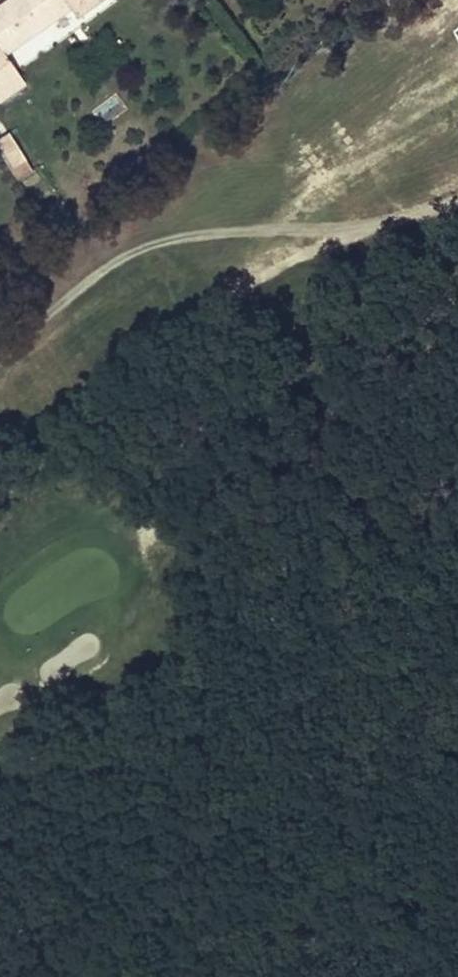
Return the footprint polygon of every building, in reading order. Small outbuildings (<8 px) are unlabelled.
[(0,4),(0,96),(19,83),(0,55),(68,9),(73,16),(97,0),(6,0),(0,4)] [(5,131),(0,134),(0,158),(15,184),(30,172),(5,131)]
